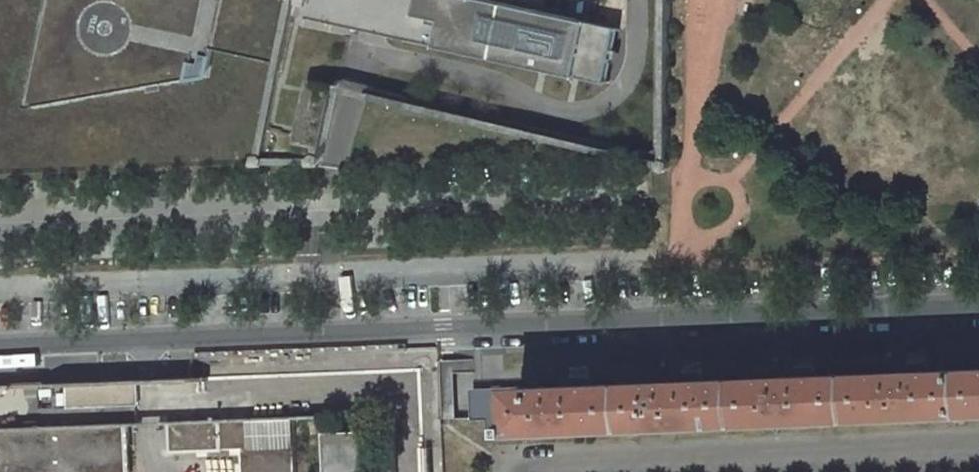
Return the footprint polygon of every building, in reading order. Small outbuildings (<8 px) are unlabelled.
[(26,101),(32,107),(206,76),(212,49),(223,0),(48,0),(26,101)] [(212,49),(278,63),(286,65),(297,16),(370,32),(587,79),(591,62),(584,61),(593,22),(491,0),(223,0),(212,49)] [(587,79),(608,84),(620,28),(593,22),(584,61),(591,62),(587,79)] [(317,147),(332,84),(313,79),(298,143),(317,147)] [(521,389),(523,435),(978,416),(978,370),(521,389)] [(137,384),(67,387),(68,408),(138,406),(137,384)] [(523,435),(521,389),(474,391),(475,409),(475,419),(490,418),(491,436),(523,435)] [(243,471),(296,471),(293,419),(227,421),(228,451),(242,451),(243,471)] [(228,451),(227,421),(177,423),(178,453),(228,451)] [(132,425),(0,429),(0,471),(134,471),(132,425)] [(325,433),(326,471),(372,471),(370,431),(325,433)]
